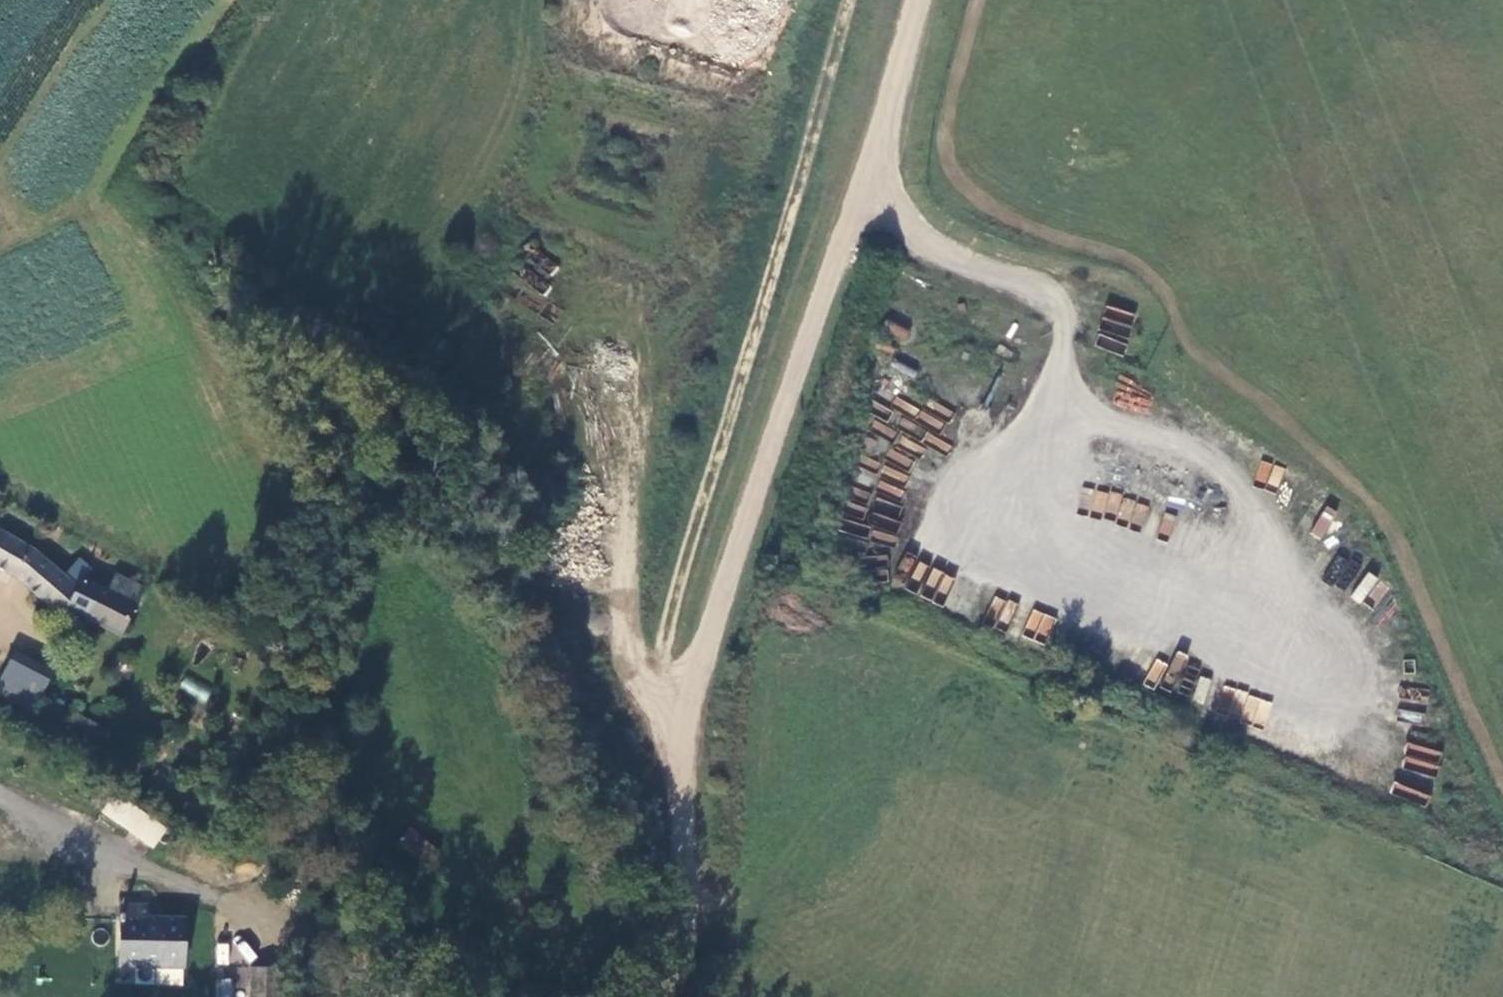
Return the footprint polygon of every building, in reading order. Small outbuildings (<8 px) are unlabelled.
[(1253,479),(1278,488),(1285,467),(1260,459),(1253,479)] [(1144,525),(1150,502),(1083,487),(1078,510),(1144,525)] [(1322,505),(1310,535),(1323,540),(1335,510),(1322,505)] [(121,637),(125,638),(140,605),(136,603),(108,589),(82,579),(79,586),(38,552),(0,530),(0,568),(17,579),(63,617),(66,610),(121,637)] [(922,597),(944,602),(951,575),(928,569),(922,597)] [(141,587),(116,574),(108,589),(136,603),(141,587)] [(984,620),(1006,629),(1016,604),(995,595),(984,620)] [(1021,634),(1045,645),(1057,618),(1033,608),(1021,634)] [(70,731),(89,696),(15,659),(0,690),(0,695),(70,731)] [(207,700),(212,685),(184,677),(179,692),(207,700)] [(1222,686),(1215,710),(1265,724),(1271,700),(1222,686)] [(164,833),(112,797),(101,813),(152,851),(164,833)] [(405,827),(395,842),(424,861),(434,846),(405,827)] [(124,910),(124,969),(183,970),(184,924),(150,922),(150,911),(124,910)] [(276,967),(251,966),(250,996),(275,996),(276,967)] [(232,981),(220,980),(219,996),(231,996),(232,981)]
